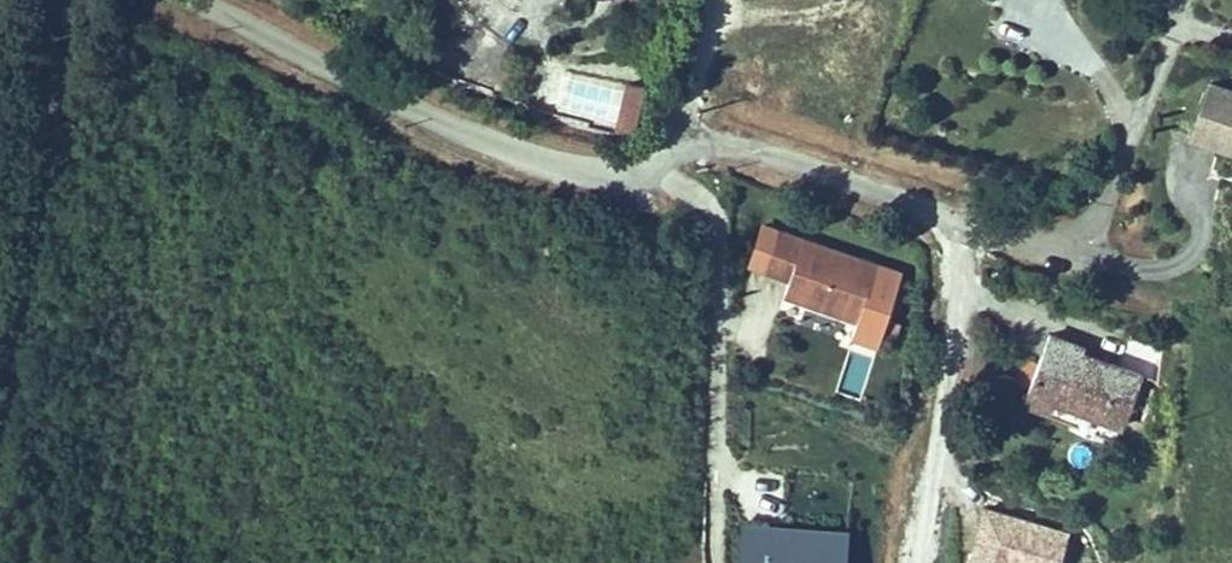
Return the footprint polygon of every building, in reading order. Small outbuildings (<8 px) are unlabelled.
[(1188,124),(1231,139),(1231,81),(1206,73),(1188,124)] [(622,76),(616,122),(637,124),(642,78),(622,76)] [(777,227),(767,270),(782,275),(778,290),(858,313),(873,259),(777,227)] [(1043,322),(1016,386),(1042,399),(1048,388),(1111,413),(1131,371),(1076,348),(1077,336),(1043,322)] [(988,501),(968,562),(1063,562),(1074,529),(988,501)] [(849,526),(745,517),(741,562),(846,562),(849,526)]
